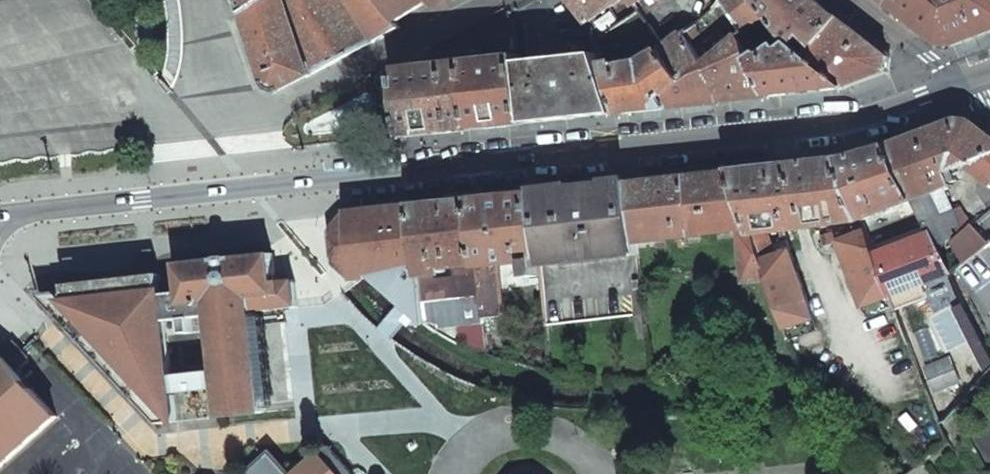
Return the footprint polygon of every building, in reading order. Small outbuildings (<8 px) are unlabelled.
[(248,15),(272,0),(243,0),(248,15)] [(315,74),(291,0),(272,0),(248,15),(270,87),(281,92),(315,74)] [(353,0),(291,0),(315,74),(378,40),(353,0)] [(383,0),(353,0),(378,40),(403,27),(399,22),(383,0)] [(399,22),(434,0),(437,4),(443,0),(383,0),(399,22)] [(589,21),(623,0),(575,0),(589,21)] [(723,1),(743,34),(770,14),(759,0),(724,0),(723,1)] [(770,14),(793,44),(846,86),(887,69),(890,53),(822,0),(759,0),(770,14)] [(891,3),(941,42),(954,43),(989,29),(989,0),(893,0),(891,3)] [(399,67),(408,135),(532,121),(524,60),(521,60),(520,54),(524,53),(520,24),(510,8),(478,22),(488,37),(490,57),(399,67)] [(399,63),(399,67),(490,57),(488,37),(478,22),(399,63)] [(662,94),(669,106),(725,100),(703,61),(685,31),(666,47),(664,49),(682,77),(662,94)] [(703,61),(725,100),(772,94),(750,59),(747,60),(737,34),(703,61)] [(603,61),(619,111),(669,106),(662,94),(682,77),(664,49),(666,47),(662,42),(654,47),(657,53),(648,58),(612,65),(610,59),(603,61)] [(753,57),(750,59),(772,94),(846,86),(793,44),(785,49),(781,44),(769,52),(763,52),(762,51),(753,57)] [(524,60),(532,121),(619,111),(603,61),(600,50),(524,60)] [(989,246),(989,239),(974,223),(973,224),(961,206),(953,209),(943,183),(952,179),(952,176),(956,175),(954,166),(963,162),(989,184),(989,130),(974,118),(960,117),(887,143),(903,181),(918,212),(929,233),(935,244),(943,241),(954,270),(989,246)] [(850,155),(840,156),(861,215),(862,220),(870,214),(872,219),(875,217),(879,225),(918,212),(903,181),(887,143),(850,155)] [(840,156),(734,168),(771,279),(788,328),(816,317),(790,249),(777,254),(769,232),(861,215),(840,156)] [(738,231),(742,269),(744,282),(771,279),(734,168),(629,180),(638,242),(738,231)] [(647,311),(638,242),(629,180),(535,191),(544,273),(550,327),(647,311)] [(535,191),(476,198),(483,265),(488,318),(508,317),(501,262),(530,259),(532,275),(544,273),(535,191)] [(416,205),(422,269),(483,265),(476,198),(416,205)] [(354,280),(376,280),(403,304),(429,324),(422,269),(416,205),(352,212),(338,229),(340,262),(354,280)] [(874,252),(862,220),(821,234),(823,244),(838,238),(865,303),(888,293),(874,252)] [(874,252),(888,293),(937,276),(949,273),(935,244),(929,233),(874,252)] [(71,294),(46,297),(164,424),(181,422),(168,323),(186,321),(188,335),(214,331),(223,418),(267,413),(254,313),(299,308),(297,282),(279,284),(275,256),(181,267),(184,295),(165,297),(162,276),(71,288),(71,294)] [(488,318),(483,265),(422,269),(429,324),(488,318)] [(459,376),(473,343),(422,323),(409,356),(459,376)] [(18,372),(30,362),(27,359),(15,345),(3,355),(18,372)] [(59,419),(18,372),(3,355),(0,358),(0,471),(59,419)] [(953,355),(923,367),(933,394),(964,382),(953,355)] [(300,473),(350,473),(328,449),(300,473)] [(273,455),(251,473),(289,473),(273,455)]
